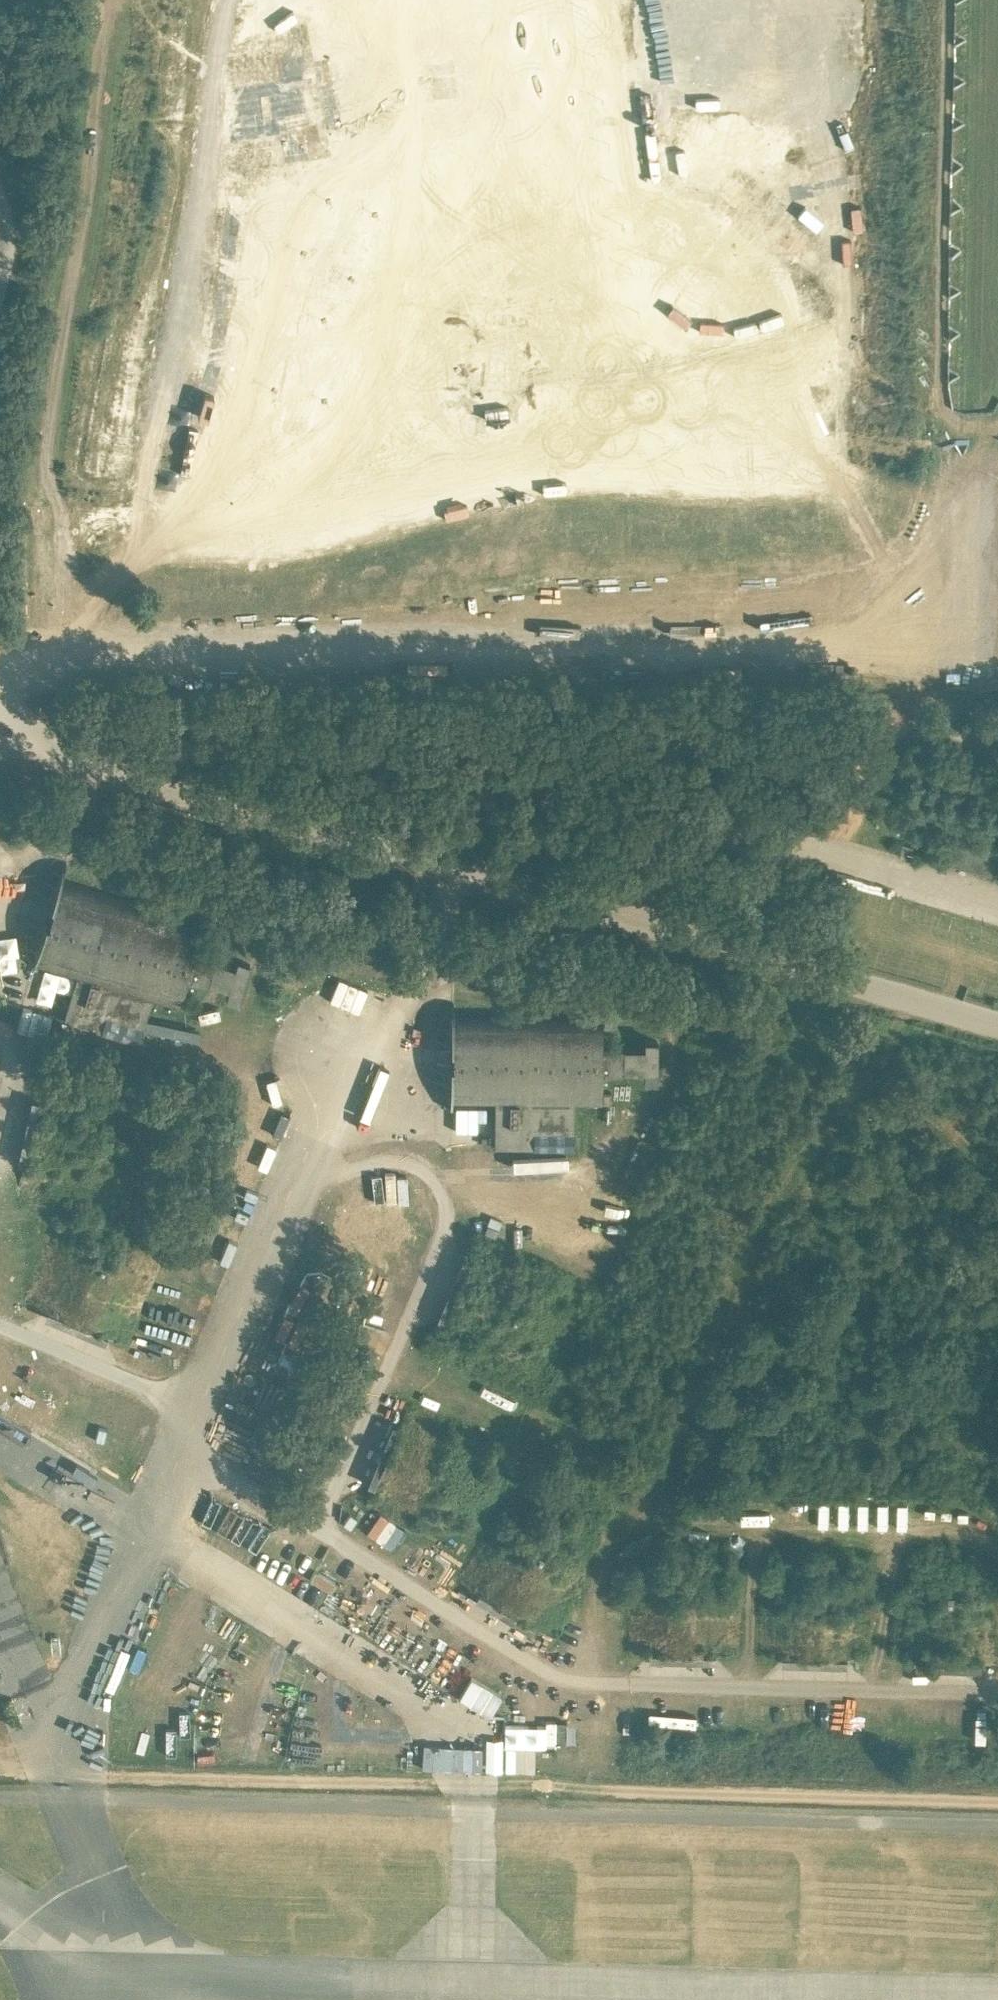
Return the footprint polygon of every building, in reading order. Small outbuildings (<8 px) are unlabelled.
[(793,693),(779,693),(779,702),(792,702),(793,693)] [(204,921),(60,877),(33,966),(76,979),(63,1020),(139,1043),(152,1002),(177,1010),(178,1008),(187,1011),(191,999),(182,996),(187,980),(210,983),(228,989),(226,995),(239,999),(250,963),(237,959),(235,966),(217,961),(196,950),(200,934),(210,937),(213,925),(204,923),(204,921)] [(603,1012),(451,1011),(450,1103),(495,1104),(494,1146),(574,1147),(574,1104),(601,1105),(601,1103),(611,1103),(611,1091),(602,1091),(602,1074),(626,1070),(644,1071),(644,1078),(657,1078),(658,1040),(645,1040),(644,1047),(626,1047),(602,1043),(602,1026),(612,1026),(612,1014),(603,1014),(603,1012)] [(130,1103),(42,1079),(19,1184),(110,1202),(118,1201),(125,1197),(131,1191),(134,1184),(145,1129),(145,1121),(142,1114),(136,1107),(130,1103)] [(483,1433),(406,1406),(365,1505),(444,1532),(452,1533),(461,1531),(467,1526),(472,1519),(496,1462),(497,1454),(495,1445),(490,1438),(483,1433)] [(508,1495),(502,1501),(460,1581),(552,1637),(595,1554),(597,1547),(596,1539),(592,1531),(587,1526),(533,1493),(525,1490),(516,1491),(508,1495)]
